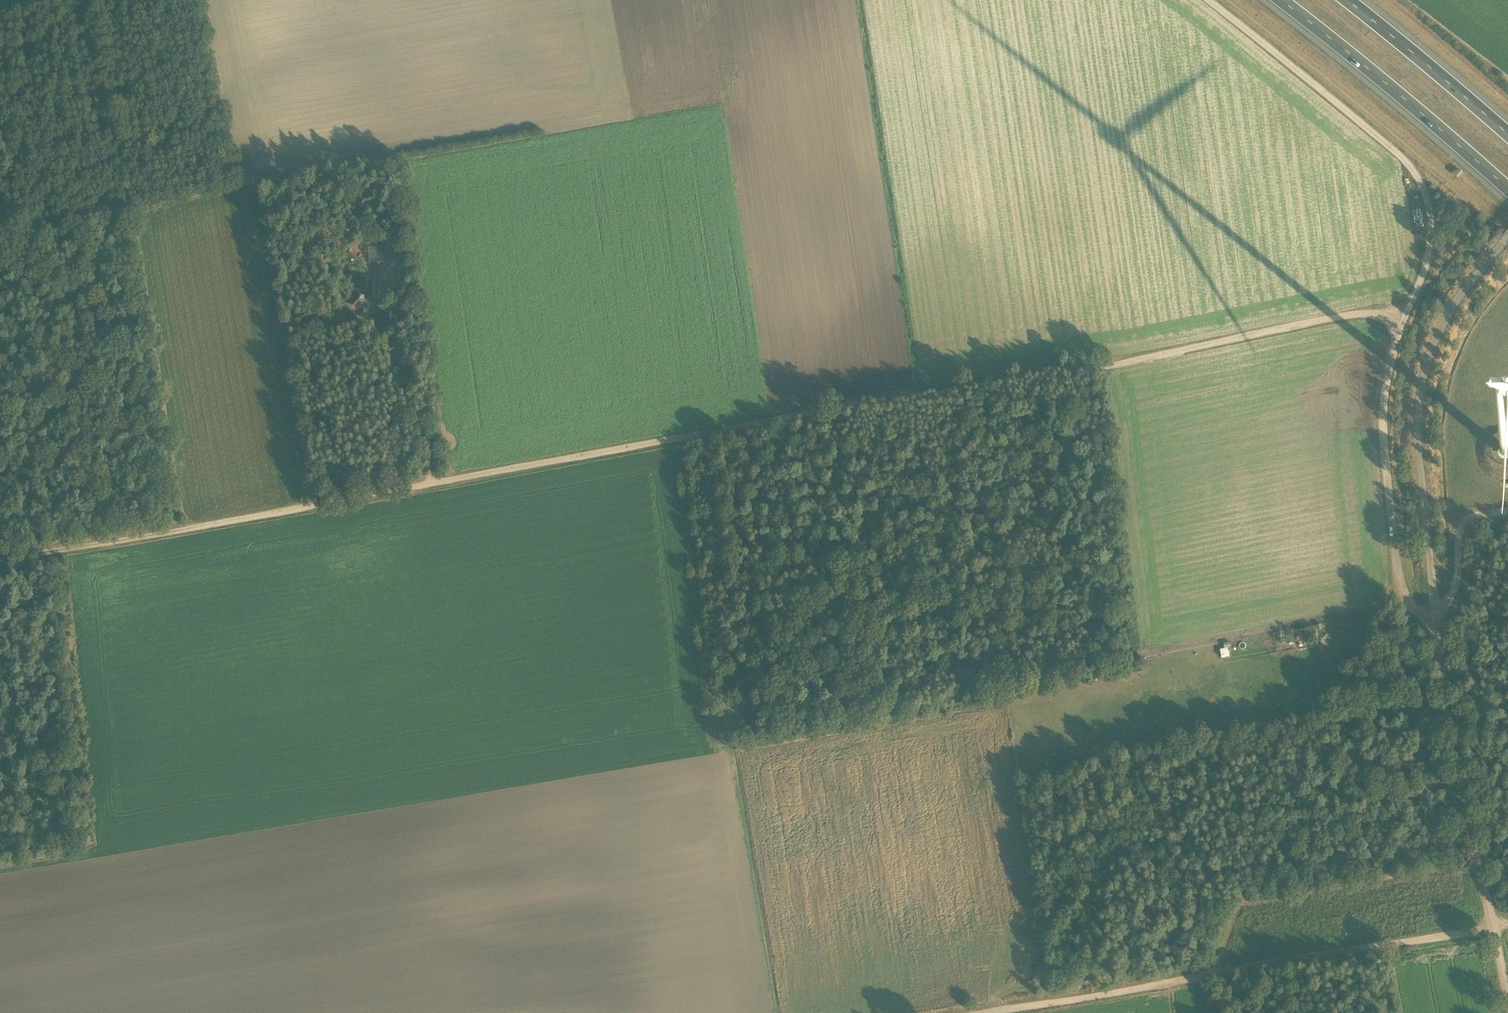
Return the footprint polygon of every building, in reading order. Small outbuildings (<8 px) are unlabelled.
[(355,289),(354,296),(353,305),(369,307),(371,278),(361,277),(360,289),(355,289)] [(1495,452),(1496,456),(1498,459),(1501,461),(1505,462),(1507,461),(1507,442),(1505,442),(1501,443),(1498,445),(1496,448),(1495,452)] [(1316,630),(1288,635),(1289,643),(1317,638),(1316,630)]
